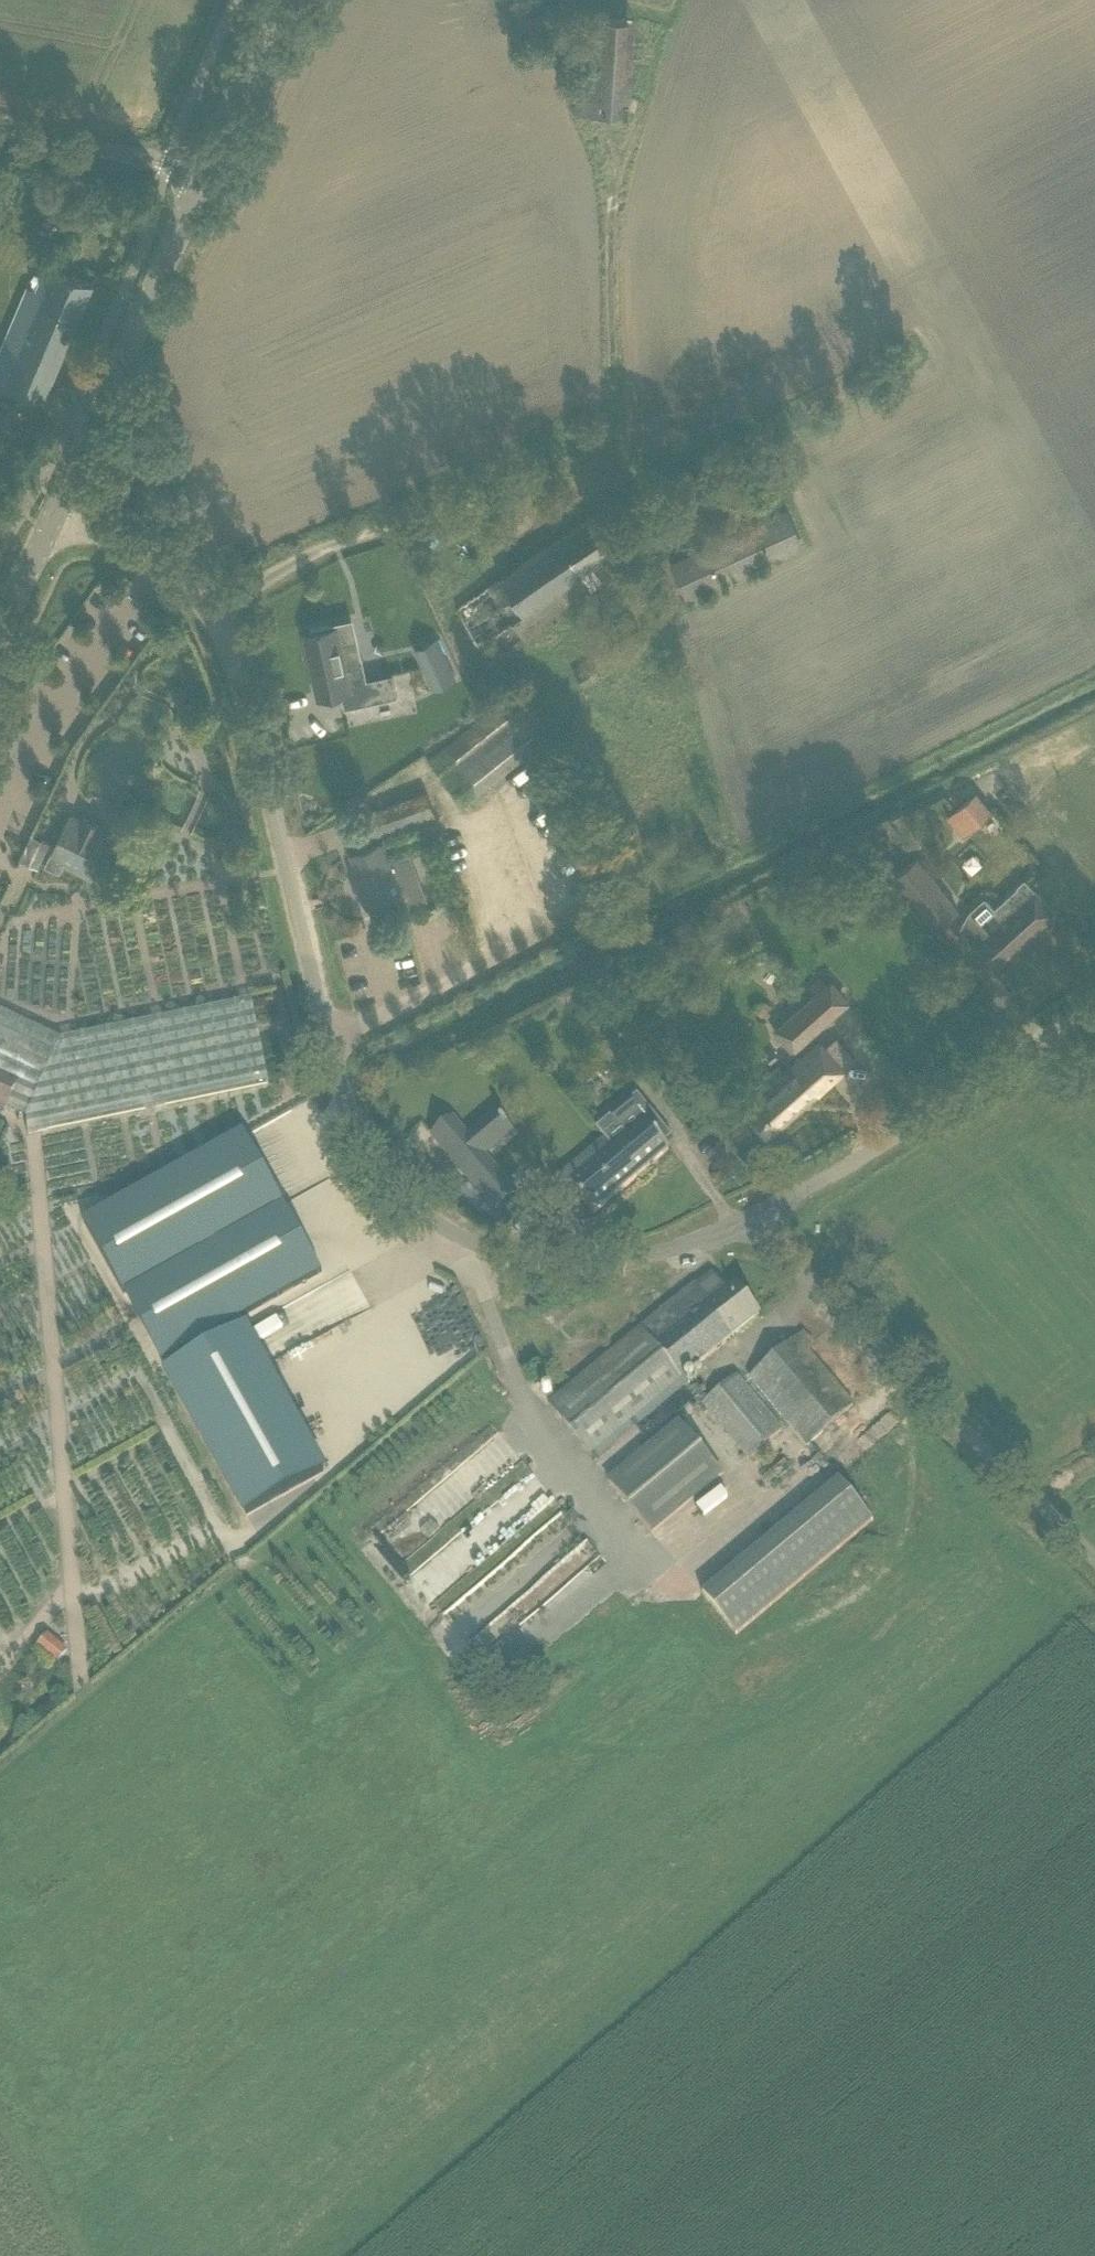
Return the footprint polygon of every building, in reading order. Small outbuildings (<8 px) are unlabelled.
[(572,112),(630,115),(635,19),(578,15),(572,112)] [(44,397),(93,283),(55,266),(43,292),(28,286),(0,350),(0,379),(44,397)] [(786,508),(669,563),(686,601),(689,599),(804,546),(786,508)] [(457,607),(469,625),(494,661),(562,615),(557,608),(573,597),(575,601),(590,591),(579,575),(593,566),(601,577),(622,563),(590,517),(457,607)] [(311,631),(302,633),(317,698),(341,692),(344,707),(397,696),(392,673),(366,678),(362,657),(360,657),(356,639),(341,642),(337,625),(328,627),(327,624),(310,627),(311,631)] [(436,639),(415,649),(434,688),(454,678),(436,639)] [(427,759),(463,806),(546,741),(510,693),(427,759)] [(949,812),(964,830),(991,808),(975,790),(949,812)] [(368,814),(375,834),(433,812),(426,792),(368,814)] [(54,847),(46,863),(59,869),(64,860),(98,877),(111,849),(117,837),(105,831),(70,814),(54,847)] [(29,832),(20,858),(38,864),(46,837),(29,832)] [(891,843),(886,835),(878,840),(883,848),(891,843)] [(373,846),(352,853),(365,888),(362,890),(367,905),(384,898),(390,914),(428,900),(410,852),(388,860),(381,843),(373,846)] [(239,847),(232,853),(240,862),(247,856),(239,847)] [(893,874),(933,928),(957,909),(917,857),(893,874)] [(969,910),(959,927),(964,933),(976,946),(979,943),(994,960),(1005,950),(1008,954),(1054,913),(1025,881),(1019,886),(1018,885),(996,905),(993,907),(983,896),(969,910)] [(547,931),(589,916),(581,893),(565,899),(569,910),(543,920),(547,931)] [(783,1022),(800,1042),(852,995),(834,976),(827,982),(820,974),(808,985),(815,992),(783,1022)] [(5,1113),(7,1109),(26,1117),(27,1134),(247,1088),(269,1083),(252,1000),(62,1039),(0,1010),(0,1111),(5,1113)] [(821,1038),(784,1070),(777,1062),(761,1076),(769,1086),(743,1109),(768,1137),(856,1059),(835,1036),(826,1044),(821,1038)] [(665,1075),(658,1081),(667,1091),(673,1085),(665,1075)] [(572,1167),(550,1186),(570,1210),(581,1200),(582,1201),(582,1200),(594,1214),(631,1182),(636,1178),(637,1178),(669,1151),(664,1145),(672,1137),(639,1097),(630,1104),(626,1099),(606,1116),(610,1121),(598,1131),(605,1139),(595,1148),(572,1167)] [(453,1119),(432,1137),(495,1212),(516,1194),(453,1119)] [(245,1136),(84,1226),(124,1296),(154,1280),(163,1296),(172,1313),(196,1355),(166,1372),(247,1517),(324,1473),(243,1329),(239,1321),(322,1275),(245,1136)] [(742,1329),(759,1315),(734,1285),(727,1291),(711,1271),(695,1283),(549,1404),(591,1458),(685,1385),(679,1378),(742,1329)] [(562,1315),(569,1316),(575,1311),(566,1301),(557,1309),(562,1315)] [(749,1378),(806,1445),(853,1405),(796,1338),(749,1378)] [(701,1406),(746,1460),(782,1429),(736,1375),(701,1406)] [(606,1480),(651,1536),(724,1477),(678,1421),(606,1480)] [(734,1629),(873,1522),(842,1481),(702,1588),(734,1629)] [(45,1636),(34,1649),(55,1666),(66,1652),(45,1636)]
